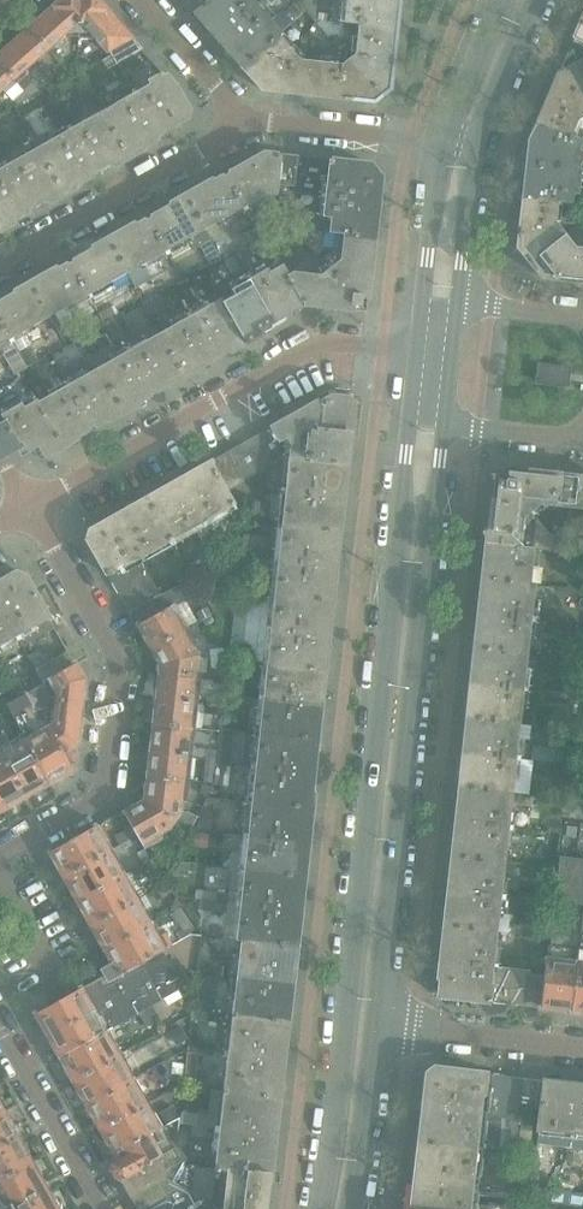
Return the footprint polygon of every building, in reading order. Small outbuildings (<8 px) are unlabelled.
[(79,0),(62,0),(30,28),(47,48),(65,32),(77,32),(79,0)] [(97,0),(79,0),(77,32),(87,33),(103,51),(128,35),(97,0)] [(195,15),(212,0),(182,0),(195,15)] [(259,7),(267,0),(212,0),(195,15),(242,68),(276,37),(281,32),(259,7)] [(397,26),(399,0),(346,0),(344,21),(358,23),(355,48),(354,58),(350,63),(347,66),(359,80),(368,80),(381,97),(390,90),(397,26)] [(21,70),(47,48),(30,28),(1,54),(10,64),(9,76),(14,80),(28,97),(29,98),(40,92),(23,72),(21,70)] [(142,50),(131,38),(128,35),(103,51),(106,54),(108,53),(119,66),(142,50)] [(346,67),(308,63),(309,53),(310,40),(310,37),(301,36),(299,62),(276,37),(242,68),(262,90),(374,103),(381,97),(368,80),(359,80),(347,66),(346,67)] [(9,76),(10,64),(1,54),(0,55),(0,89),(2,88),(3,89),(10,83),(20,93),(12,100),(17,104),(28,97),(14,80),(9,76)] [(581,99),(582,98),(582,89),(569,64),(563,68),(562,66),(529,141),(527,165),(578,171),(580,149),(575,148),(576,141),(570,139),(576,124),(582,120),(582,103),(581,99)] [(173,126),(184,119),(186,107),(175,87),(165,76),(102,111),(127,156),(155,140),(155,136),(160,133),(164,135),(173,130),(173,126)] [(74,120),(66,106),(60,96),(53,101),(66,125),(74,120)] [(66,125),(53,101),(43,106),(48,116),(57,131),(66,125)] [(99,172),(127,156),(102,111),(52,140),(47,132),(34,140),(38,148),(63,192),(91,177),(90,172),(96,169),(99,172)] [(38,148),(0,169),(0,228),(26,213),(26,209),(31,206),(35,208),(63,192),(38,148)] [(262,213),(255,201),(264,196),(275,197),(275,193),(280,155),(264,153),(230,173),(230,176),(224,179),(220,176),(185,195),(205,229),(206,229),(229,216),(233,221),(245,213),(242,208),(245,207),(252,219),(262,213)] [(327,196),(331,161),(280,155),(275,193),(283,193),(283,192),(294,193),(327,196)] [(373,239),(377,202),(380,181),(367,165),(331,161),(327,196),(324,222),(329,222),(328,235),(346,236),(373,239)] [(565,235),(554,221),(555,201),(570,202),(571,193),(575,193),(578,171),(527,165),(518,247),(530,263),(565,235)] [(293,213),(294,193),(283,192),(283,193),(282,212),(293,213)] [(127,273),(188,239),(194,250),(212,240),(206,229),(205,229),(185,195),(171,203),(171,206),(152,217),(152,220),(149,221),(146,223),(142,220),(108,239),(127,273)] [(241,247),(259,237),(254,229),(236,239),(241,247)] [(578,250),(565,235),(530,263),(541,277),(582,282),(582,251),(578,250)] [(365,311),(371,260),(373,239),(346,236),(344,248),(343,263),(324,277),(291,273),(286,276),(302,306),(305,304),(365,311)] [(50,317),(127,273),(108,239),(93,247),(93,250),(74,261),(74,263),(68,267),(64,264),(30,283),(50,317)] [(218,255),(211,243),(198,250),(205,262),(218,255)] [(254,265),(244,247),(234,252),(245,271),(254,265)] [(240,267),(233,254),(232,254),(224,259),(232,272),(240,267)] [(302,306),(286,276),(282,269),(273,273),(271,269),(250,280),(246,273),(235,279),(239,286),(229,292),(231,297),(222,302),(245,344),(271,329),(272,327),(272,326),(270,323),(273,321),(275,320),(302,306)] [(25,339),(21,333),(50,317),(30,283),(15,291),(15,294),(0,303),(0,347),(4,353),(3,354),(14,374),(18,373),(22,371),(38,362),(38,360),(30,344),(18,351),(14,345),(25,339)] [(160,294),(153,283),(138,292),(144,303),(157,295),(160,294)] [(163,305),(157,295),(144,303),(142,304),(148,314),(163,305)] [(231,352),(245,344),(222,302),(221,301),(160,335),(184,379),(210,364),(210,358),(213,356),(215,355),(217,357),(229,350),(231,352)] [(184,379),(160,335),(132,351),(120,332),(129,327),(121,314),(112,319),(105,323),(80,336),(81,338),(85,346),(106,334),(115,349),(94,361),(99,370),(123,413),(149,398),(149,393),(152,391),(154,390),(156,391),(168,385),(170,386),(184,379)] [(90,353),(85,346),(81,338),(70,345),(79,360),(90,353)] [(569,374),(569,372),(568,372),(568,369),(539,365),(537,382),(566,386),(567,382),(568,383),(568,381),(569,374)] [(109,420),(123,413),(99,370),(39,403),(62,447),(88,433),(88,427),(93,424),(95,425),(107,419),(109,420)] [(24,377),(22,371),(18,373),(14,374),(0,383),(0,414),(1,415),(5,421),(4,422),(6,424),(18,444),(17,445),(19,447),(22,453),(39,444),(45,454),(48,455),(62,447),(39,403),(33,391),(24,377)] [(350,455),(356,402),(349,396),(331,394),(324,399),(324,403),(317,403),(227,454),(243,482),(291,454),(290,461),(346,467),(347,455),(350,455)] [(6,424),(4,422),(0,424),(0,457),(19,447),(17,445),(18,444),(6,424)] [(243,482),(227,454),(210,463),(224,487),(234,504),(237,511),(257,499),(243,482)] [(339,534),(342,500),(346,467),(290,461),(282,528),(339,534)] [(170,540),(234,504),(224,487),(210,463),(148,498),(170,540)] [(567,476),(500,469),(498,470),(530,510),(539,503),(582,509),(582,478),(567,476)] [(530,510),(498,470),(496,472),(486,563),(483,570),(484,577),(482,579),(527,584),(530,550),(518,549),(522,517),(530,510)] [(139,557),(170,540),(148,498),(90,531),(87,539),(108,576),(139,557)] [(331,602),(339,534),(282,528),(275,596),(331,602)] [(264,558),(266,538),(241,535),(239,556),(264,558)] [(221,555),(213,540),(203,546),(211,561),(221,555)] [(49,618),(25,575),(15,573),(0,582),(0,646),(49,618)] [(136,626),(171,605),(172,607),(185,599),(199,592),(191,579),(164,593),(163,591),(128,612),(136,626)] [(525,653),(532,586),(527,586),(527,584),(482,579),(484,581),(481,588),(482,595),(478,632),(475,639),(477,646),(474,648),(525,653)] [(324,672),(328,637),(331,602),(275,596),(267,665),(324,672)] [(184,628),(197,621),(198,622),(209,616),(204,607),(193,613),(185,599),(172,607),(171,605),(136,626),(137,627),(139,626),(142,632),(142,637),(145,642),(150,645),(151,648),(184,628)] [(197,660),(191,651),(195,649),(184,628),(151,648),(153,651),(153,656),(156,661),(160,664),(160,671),(195,675),(197,660)] [(517,723),(521,692),(525,653),(474,648),(476,651),(473,657),(475,664),(471,702),(467,708),(469,715),(467,717),(517,723)] [(40,679),(72,660),(67,651),(49,662),(45,655),(26,653),(40,679)] [(76,744),(83,679),(72,660),(40,679),(42,682),(37,684),(45,697),(54,692),(52,713),(50,728),(27,741),(49,783),(73,769),(69,763),(74,760),(75,754),(71,747),(76,744)] [(318,723),(320,708),(324,672),(267,665),(260,733),(317,739),(317,738),(319,736),(320,726),(318,723)] [(225,680),(226,671),(204,668),(203,677),(225,680)] [(195,702),(198,678),(194,677),(195,675),(160,671),(159,675),(156,680),(156,686),(157,690),(157,697),(195,702)] [(222,704),(223,696),(208,694),(207,704),(222,706),(222,704)] [(251,707),(251,696),(223,694),(223,696),(222,704),(251,707)] [(192,729),(195,703),(195,702),(157,697),(156,705),(153,709),(152,716),(154,720),(154,724),(192,729)] [(221,716),(222,706),(207,704),(206,714),(221,716)] [(510,794),(517,725),(517,723),(467,717),(469,720),(465,726),(467,734),(463,771),(460,778),(461,785),(459,787),(510,794)] [(190,755),(192,729),(154,724),(153,728),(150,732),(149,738),(152,743),(151,750),(190,755)] [(310,792),(313,773),(315,755),(317,752),(318,743),(316,740),(317,739),(260,733),(252,801),(310,808),(309,807),(312,805),(313,795),(310,792)] [(27,741),(26,740),(1,754),(0,752),(0,806),(2,809),(3,809),(7,810),(14,805),(15,802),(36,790),(39,791),(46,787),(48,784),(49,783),(27,741)] [(566,764),(567,752),(554,750),(555,748),(533,745),(531,759),(562,763),(566,764)] [(215,759),(216,753),(217,751),(204,749),(203,757),(215,759)] [(187,780),(190,756),(190,755),(151,750),(150,758),(147,762),(146,768),(148,773),(148,776),(187,780)] [(246,766),(246,756),(216,753),(215,759),(214,764),(246,766)] [(228,787),(230,767),(216,766),(214,786),(228,787)] [(213,783),(213,774),(205,773),(204,781),(213,783)] [(191,829),(196,819),(197,818),(189,814),(179,812),(180,802),(185,803),(187,780),(148,776),(148,779),(145,783),(144,789),(146,794),(145,801),(144,801),(175,821),(176,819),(191,829)] [(502,861),(506,829),(510,794),(459,787),(461,789),(458,796),(459,803),(455,841),(452,844),(452,851),(454,854),(451,856),(502,861)] [(158,833),(170,826),(173,831),(187,840),(191,830),(191,829),(176,819),(175,821),(144,801),(139,804),(134,804),(129,807),(126,812),(124,813),(131,827),(137,835),(145,848),(161,838),(158,833)] [(303,861),(305,842),(307,824),(310,821),(311,811),(309,809),(310,808),(252,801),(244,870),(302,877),(301,875),(304,873),(305,864),(303,861)] [(121,876),(108,852),(95,826),(50,852),(51,854),(50,857),(55,865),(59,867),(66,879),(70,887),(69,890),(74,898),(77,900),(78,901),(121,876)] [(128,840),(137,835),(131,827),(114,836),(117,841),(113,844),(115,847),(128,840)] [(152,858),(145,848),(137,835),(128,840),(142,864),(152,858)] [(579,854),(579,860),(558,856),(553,903),(582,906),(582,910),(582,855),(579,854)] [(495,931),(502,864),(502,861),(451,856),(453,859),(451,862),(450,869),(452,872),(449,897),(448,910),(445,913),(444,920),(446,924),(444,925),(495,931)] [(295,930),(297,911),(299,892),(302,890),(303,880),(301,878),(302,877),(244,870),(237,939),(294,946),(294,944),(296,942),(298,932),(295,930)] [(149,926),(122,877),(121,876),(78,901),(79,902),(78,906),(82,914),(86,915),(90,923),(97,935),(96,939),(101,947),(105,948),(105,950),(149,926)] [(228,903),(229,893),(209,891),(196,890),(194,900),(209,902),(216,902),(228,903)] [(551,902),(552,894),(535,892),(534,900),(551,902)] [(228,913),(228,906),(228,903),(216,902),(215,912),(228,913)] [(546,917),(547,905),(533,904),(532,916),(546,917)] [(196,929),(181,907),(171,914),(181,929),(176,933),(180,939),(196,929)] [(582,910),(554,907),(550,945),(545,977),(544,977),(541,1007),(572,1011),(582,919),(582,910)] [(534,936),(536,919),(513,916),(511,933),(534,936)] [(572,1011),(582,1012),(582,919),(572,1011)] [(491,966),(495,933),(495,931),(444,925),(446,928),(443,931),(442,938),(444,941),(439,990),(444,996),(492,1002),(494,986),(490,986),(491,966)] [(140,962),(163,949),(163,951),(173,945),(166,934),(157,940),(149,926),(105,950),(106,951),(105,954),(111,964),(104,969),(106,974),(103,975),(107,981),(140,962)] [(287,1005),(288,990),(292,962),(294,960),(296,950),(293,947),(294,946),(237,939),(236,943),(244,944),(236,1015),(285,1021),(285,1020),(288,1018),(289,1008),(287,1005)] [(106,1031),(151,1005),(175,991),(158,961),(144,969),(140,962),(107,981),(103,975),(36,1013),(60,1055),(106,1029),(106,1031)] [(222,975),(223,966),(202,964),(202,972),(222,975)] [(541,1007),(544,977),(530,974),(530,971),(491,966),(490,986),(494,986),(492,1002),(541,1007)] [(215,991),(217,976),(222,977),(222,975),(202,972),(202,974),(196,973),(195,977),(194,988),(215,991)] [(206,1021),(207,1011),(192,1009),(191,1020),(206,1021)] [(278,1081),(280,1066),(283,1038),(286,1036),(287,1026),(285,1022),(285,1021),(236,1015),(227,1091),(276,1097),(276,1096),(279,1094),(280,1084),(278,1081)] [(179,1025),(167,1033),(175,1046),(187,1039),(179,1025)] [(123,1059),(139,1051),(133,1040),(116,1048),(106,1031),(106,1029),(60,1055),(60,1057),(60,1061),(64,1069),(68,1070),(79,1090),(78,1094),(83,1102),(86,1103),(87,1105),(134,1079),(123,1059)] [(195,1084),(198,1053),(187,1052),(183,1087),(193,1088),(194,1084),(195,1084)] [(518,1107),(522,1078),(434,1068),(427,1073),(419,1141),(515,1152),(519,1117),(517,1117),(518,1107)] [(535,1110),(539,1080),(522,1078),(518,1107),(522,1108),(535,1110)] [(111,1152),(160,1125),(134,1079),(87,1105),(88,1106),(87,1109),(92,1118),(95,1119),(102,1131),(107,1139),(106,1143),(111,1152)] [(543,1080),(537,1131),(572,1136),(571,1148),(582,1149),(582,1085),(543,1080)] [(181,1095),(176,1086),(171,1089),(176,1098),(181,1095)] [(267,1173),(271,1142),(274,1114),(277,1112),(278,1102),(276,1098),(276,1097),(227,1091),(219,1168),(228,1169),(267,1173)] [(534,1118),(535,1110),(522,1108),(521,1117),(534,1118)] [(197,1126),(199,1112),(181,1111),(180,1118),(180,1125),(193,1126),(197,1126)] [(19,1135),(7,1114),(3,1113),(3,1112),(0,1113),(0,1146),(19,1135)] [(533,1126),(534,1118),(521,1117),(521,1124),(533,1126)] [(178,1145),(180,1125),(180,1118),(162,1130),(160,1125),(111,1152),(117,1162),(113,1165),(120,1177),(178,1145)] [(532,1133),(533,1126),(521,1124),(520,1131),(532,1133)] [(207,1139),(209,1128),(197,1126),(193,1126),(192,1137),(207,1139)] [(532,1140),(532,1133),(520,1131),(519,1139),(532,1140)] [(30,1160),(31,1157),(19,1135),(0,1146),(0,1179),(31,1162),(30,1160)] [(531,1147),(532,1140),(519,1139),(518,1146),(531,1147)] [(415,1177),(471,1184),(510,1188),(513,1169),(515,1152),(419,1141),(415,1175),(415,1177)] [(179,1172),(184,1163),(187,1159),(178,1145),(120,1177),(131,1197),(179,1172)] [(530,1154),(531,1147),(518,1146),(517,1153),(530,1154)] [(529,1162),(530,1154),(517,1153),(517,1160),(529,1162)] [(528,1169),(529,1162),(517,1160),(516,1167),(528,1169)] [(41,1179),(39,1176),(40,1173),(35,1164),(32,1163),(31,1162),(0,1179),(0,1208),(60,1208),(55,1199),(51,1198),(41,1179)] [(527,1176),(528,1169),(516,1167),(515,1174),(527,1176)] [(269,1180),(270,1173),(267,1173),(228,1169),(224,1208),(266,1208),(269,1180)] [(212,1202),(210,1201),(172,1182),(179,1172),(131,1197),(138,1208),(200,1208),(212,1202)] [(526,1183),(527,1176),(515,1174),(514,1182),(526,1183)] [(507,1193),(414,1182),(411,1208),(507,1208),(507,1193)] [(525,1190),(526,1183),(514,1182),(513,1189),(525,1190)] [(529,1208),(537,1208),(544,1208),(547,1201),(530,1199),(529,1207),(529,1208)] [(544,1208),(561,1208),(565,1203),(551,1201),(547,1201),(544,1208)]
